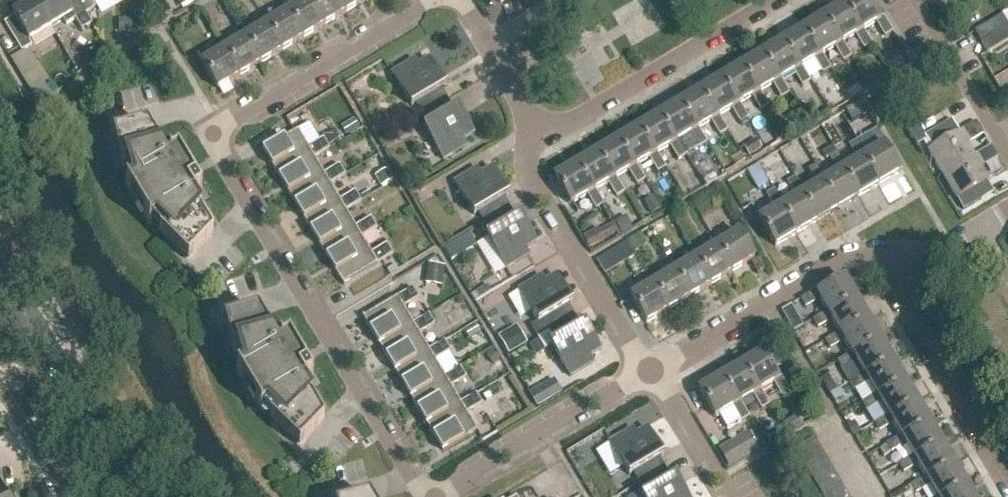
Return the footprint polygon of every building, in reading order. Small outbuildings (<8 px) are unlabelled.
[(35,1),(51,29),(73,16),(82,31),(92,25),(86,15),(77,0),(37,0),(35,1)] [(100,0),(77,0),(86,15),(95,9),(93,4),(100,0)] [(309,0),(307,0),(287,12),(303,39),(325,26),(309,0)] [(339,0),(309,0),(325,26),(346,13),(339,0)] [(346,13),(368,0),(339,0),(346,13)] [(868,0),(852,0),(843,6),(860,34),(863,32),(876,24),(884,38),(892,34),(883,18),(880,20),(868,0)] [(28,43),(51,29),(35,1),(12,15),(14,18),(5,24),(22,53),(24,51),(31,47),(28,43)] [(163,18),(172,13),(165,1),(156,7),(163,18)] [(871,46),(863,32),(860,34),(843,6),(822,18),(839,46),(843,44),(855,36),(864,50),(871,46)] [(303,39),(287,12),(266,25),(282,52),(303,39)] [(1007,29),(1007,27),(1002,17),(975,33),(982,44),(1007,29)] [(839,46),(822,18),(801,31),(818,59),(822,56),(834,49),(843,63),(851,58),(843,44),(839,46)] [(131,34),(131,20),(119,20),(118,33),(131,34)] [(282,52),(266,25),(244,38),(260,65),(282,52)] [(982,44),(988,54),(1007,42),(1007,29),(982,44)] [(818,59),(801,31),(781,43),(798,71),(801,69),(814,61),(822,75),(830,70),(822,56),(818,59)] [(260,65),(244,38),(223,51),(239,77),(260,65)] [(777,83),(781,81),(793,73),(802,87),(810,83),(801,69),(798,71),(781,43),(760,55),(777,83)] [(239,77),(223,51),(201,64),(217,90),(239,77)] [(904,52),(883,65),(891,78),(912,66),(904,52)] [(756,95),(760,93),(773,86),(781,100),(789,95),(781,81),(777,83),(760,55),(740,68),(756,95)] [(441,90),(445,87),(429,60),(418,67),(415,61),(391,75),(411,108),(415,105),(421,116),(447,100),(441,90)] [(736,107),(739,105),(752,98),(760,112),(768,107),(760,93),(756,95),(740,68),(719,80),(736,107)] [(868,82),(872,89),(883,83),(878,76),(868,82)] [(715,120),(719,118),(731,110),(740,124),(748,119),(739,105),(736,107),(719,80),(699,92),(715,120)] [(850,101),(862,93),(857,86),(845,94),(850,101)] [(694,132),(698,130),(711,122),(719,137),(727,132),(719,118),(715,120),(699,92),(678,105),(694,132)] [(463,142),(474,135),(458,108),(454,111),(447,100),(421,116),(427,126),(423,129),(443,161),(466,148),(463,142)] [(315,119),(327,113),(322,103),(310,110),(315,119)] [(674,144),(677,142),(690,134),(699,149),(707,144),(698,130),(694,132),(678,105),(657,117),(674,144)] [(653,156),(657,154),(669,147),(678,161),(686,156),(677,142),(674,144),(657,117),(637,129),(653,156)] [(632,169),(636,167),(648,159),(657,174),(665,169),(657,154),(653,156),(637,129),(616,142),(632,169)] [(176,157),(168,162),(149,130),(148,130),(114,140),(127,186),(125,187),(149,227),(151,226),(185,260),(211,234),(191,201),(200,196),(200,197),(201,196),(177,156),(176,157)] [(878,148),(866,156),(861,158),(878,186),(899,173),(883,147),(887,145),(877,130),(870,135),(878,148)] [(298,131),(263,152),(280,180),(314,159),(330,150),(323,139),(308,149),(298,131)] [(928,153),(942,177),(974,158),(967,146),(970,145),(962,132),(928,153)] [(779,134),(767,141),(771,147),(782,140),(779,134)] [(748,157),(762,149),(756,140),(743,147),(748,157)] [(612,181),(616,179),(628,171),(636,186),(645,181),(636,167),(632,169),(616,142),(596,154),(612,181)] [(861,158),(866,156),(857,142),(850,146),(858,160),(846,168),(841,171),(857,199),(878,186),(861,158)] [(591,193),(595,191),(608,183),(616,197),(624,193),(616,179),(612,181),(596,154),(575,166),(591,193)] [(841,171),(846,168),(837,154),(829,159),(838,173),(825,181),(820,183),(837,211),(857,199),(841,171)] [(957,202),(989,183),(982,170),(984,169),(977,156),(974,158),(942,177),(957,202)] [(324,175),(314,159),(280,180),(296,206),(330,185),(345,176),(339,166),(324,175)] [(570,206),(587,196),(595,210),(603,205),(595,191),(591,193),(575,166),(554,179),(570,206)] [(820,183),(825,181),(816,167),(809,171),(817,185),(805,193),(799,196),(816,224),(837,211),(820,183)] [(510,209),(503,199),(508,196),(492,169),(481,176),(477,170),(454,184),(473,217),(478,214),(484,225),(510,209)] [(381,189),(393,181),(386,171),(374,178),(381,189)] [(799,196),(805,193),(796,179),(788,183),(797,197),(784,205),(779,208),(796,236),(816,224),(799,196)] [(340,201),(330,185),(296,206),(311,232),(346,212),(361,203),(355,192),(340,201)] [(370,191),(361,197),(364,201),(372,196),(370,191)] [(779,208),(784,205),(775,191),(774,192),(767,196),(776,210),(758,221),(775,249),(796,236),(779,208)] [(966,216),(983,206),(975,194),(959,203),(966,216)] [(650,215),(659,210),(652,198),(643,203),(650,215)] [(525,251),(536,244),(520,217),(516,219),(510,209),(484,225),(490,235),(486,237),(506,270),(529,256),(525,251)] [(355,228),(346,212),(311,232),(327,259),(362,238),(377,229),(371,219),(355,228)] [(604,242),(617,234),(612,225),(599,233),(604,242)] [(589,250),(604,242),(599,233),(597,230),(583,239),(589,250)] [(460,242),(464,249),(474,243),(470,235),(460,242)] [(738,235),(715,248),(731,274),(753,261),(738,235)] [(371,254),(362,238),(327,259),(344,287),(345,286),(344,285),(393,256),(387,245),(371,254)] [(731,274),(715,248),(695,260),(711,286),(731,274)] [(711,286),(695,260),(674,272),(690,298),(711,286)] [(445,268),(429,266),(426,283),(442,285),(445,268)] [(690,298),(674,272),(652,286),(667,312),(690,298)] [(547,331),(548,332),(574,317),(568,306),(572,304),(556,277),(545,283),(541,278),(518,291),(536,322),(529,326),(536,337),(547,331)] [(829,317),(857,301),(845,280),(818,296),(816,293),(801,302),(805,309),(819,300),(827,314),(829,317)] [(667,312),(652,286),(629,299),(645,325),(667,312)] [(363,317),(362,318),(379,345),(413,325),(404,309),(419,300),(413,289),(364,318),(363,317)] [(869,321),(857,301),(829,317),(827,314),(813,322),(818,329),(832,321),(839,334),(842,338),(869,321)] [(312,382),(288,342),(287,343),(279,348),(260,316),(259,316),(225,326),(238,372),(236,373),(260,413),(262,412),(296,445),(321,420),(322,420),(302,387),(311,382),(311,383),(312,382)] [(429,316),(413,325),(379,345),(395,372),(429,351),(419,335),(435,326),(429,316)] [(590,358),(601,352),(584,325),(580,327),(574,317),(548,332),(549,334),(538,341),(544,352),(552,347),(570,378),(593,364),(590,358)] [(882,342),(869,321),(842,338),(839,334),(826,342),(830,350),(844,341),(852,355),(854,358),(882,342)] [(509,355),(527,344),(516,326),(498,337),(509,355)] [(478,337),(480,329),(472,327),(471,335),(478,337)] [(444,342),(429,351),(395,372),(410,398),(445,378),(435,362),(451,353),(444,342)] [(537,342),(529,347),(535,357),(543,352),(537,342)] [(894,363),(882,342),(854,358),(852,355),(838,363),(842,370),(856,362),(864,375),(866,379),(894,363)] [(494,366),(500,360),(491,352),(486,358),(494,366)] [(778,381),(762,354),(740,367),(757,395),(762,392),(774,384),(783,398),(790,394),(781,379),(778,381)] [(906,383),(894,363),(866,379),(864,375),(850,383),(855,391),(868,383),(876,396),(879,400),(906,383)] [(770,406),(762,392),(757,395),(740,367),(720,379),(736,407),(741,404),(754,397),(762,411),(770,406)] [(460,369),(445,378),(410,398),(426,425),(461,404),(451,388),(466,379),(460,369)] [(829,395),(839,388),(832,378),(822,384),(829,395)] [(742,423),(749,418),(741,404),(736,407),(720,379),(698,392),(715,420),(733,409),(742,423)] [(538,408),(563,394),(555,380),(529,395),(538,408)] [(919,404),(906,383),(879,400),(876,396),(863,404),(867,412),(881,404),(888,417),(891,421),(919,404)] [(477,432),(467,415),(482,405),(476,395),(461,404),(426,425),(443,452),(477,432)] [(931,424),(919,404),(891,421),(888,417),(875,425),(879,433),(893,424),(901,437),(903,441),(931,424)] [(789,435),(803,427),(797,416),(783,424),(789,435)] [(943,445),(931,424),(903,441),(901,437),(887,445),(892,453),(905,445),(913,458),(915,462),(943,445)] [(771,445),(785,437),(779,427),(765,435),(771,445)] [(665,469),(659,459),(663,456),(647,429),(636,436),(632,430),(609,444),(629,477),(633,474),(639,485),(665,469)] [(756,449),(763,444),(756,432),(749,437),(756,449)] [(718,450),(730,470),(759,453),(756,449),(749,437),(747,433),(718,450)] [(860,450),(870,445),(864,433),(853,439),(860,450)] [(814,441),(795,452),(801,462),(820,451),(814,441)] [(955,466),(943,445),(915,462),(913,458),(899,466),(904,474),(918,466),(925,478),(927,482),(955,466)] [(807,471),(826,460),(820,451),(801,462),(807,471)] [(831,470),(826,460),(807,471),(813,481),(831,470)] [(955,466),(927,482),(925,478),(911,487),(916,494),(929,486),(936,496),(949,496),(968,486),(955,466)] [(665,469),(639,485),(645,495),(642,496),(687,496),(675,477),(671,480),(665,469)] [(818,490),(837,479),(831,470),(813,481),(818,490)] [(837,479),(818,490),(822,496),(829,496),(843,488),(837,479)] [(968,486),(949,496),(974,496),(968,486)] [(843,488),(829,496),(848,496),(843,488)] [(907,488),(891,496),(912,496),(907,488)]
